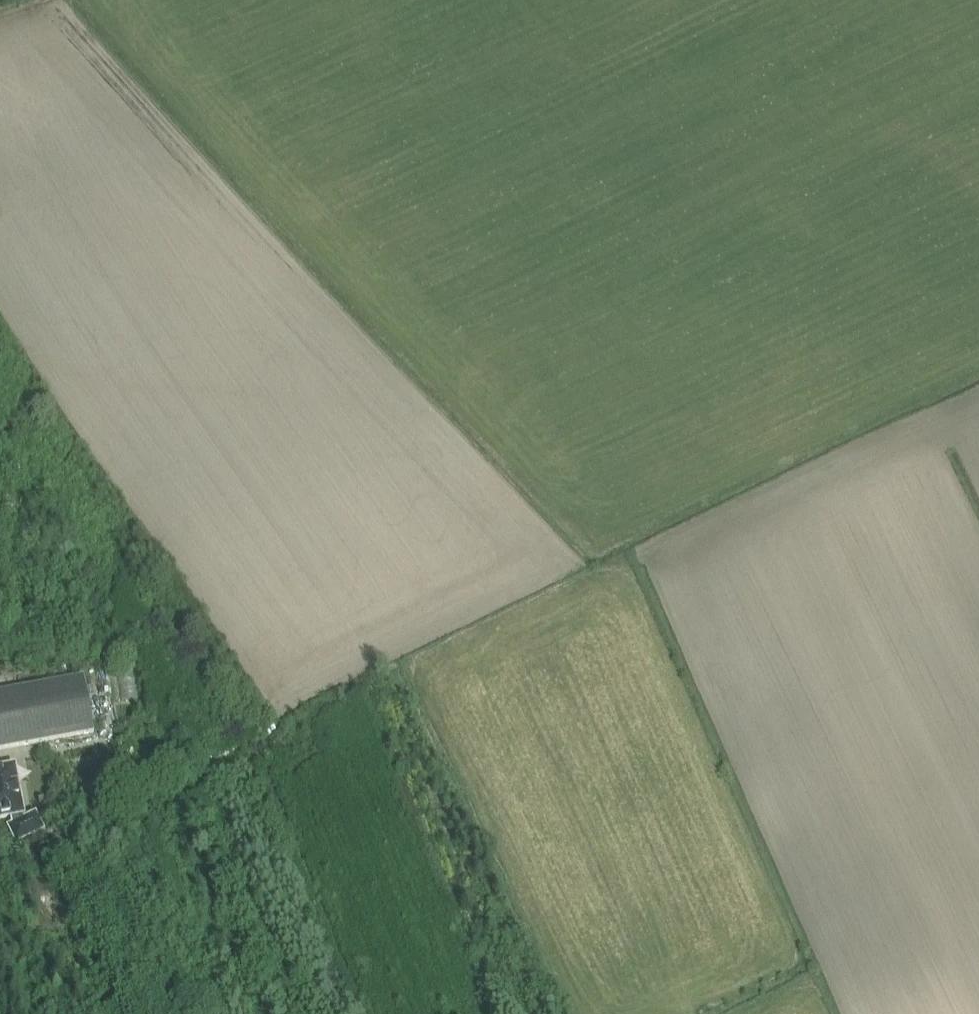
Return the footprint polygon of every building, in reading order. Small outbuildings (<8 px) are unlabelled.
[(83,676),(0,692),(0,749),(94,732),(83,676)] [(11,816),(12,824),(8,826),(16,842),(42,830),(35,813),(23,819),(22,814),(23,814),(14,765),(0,767),(0,818),(11,816)]
